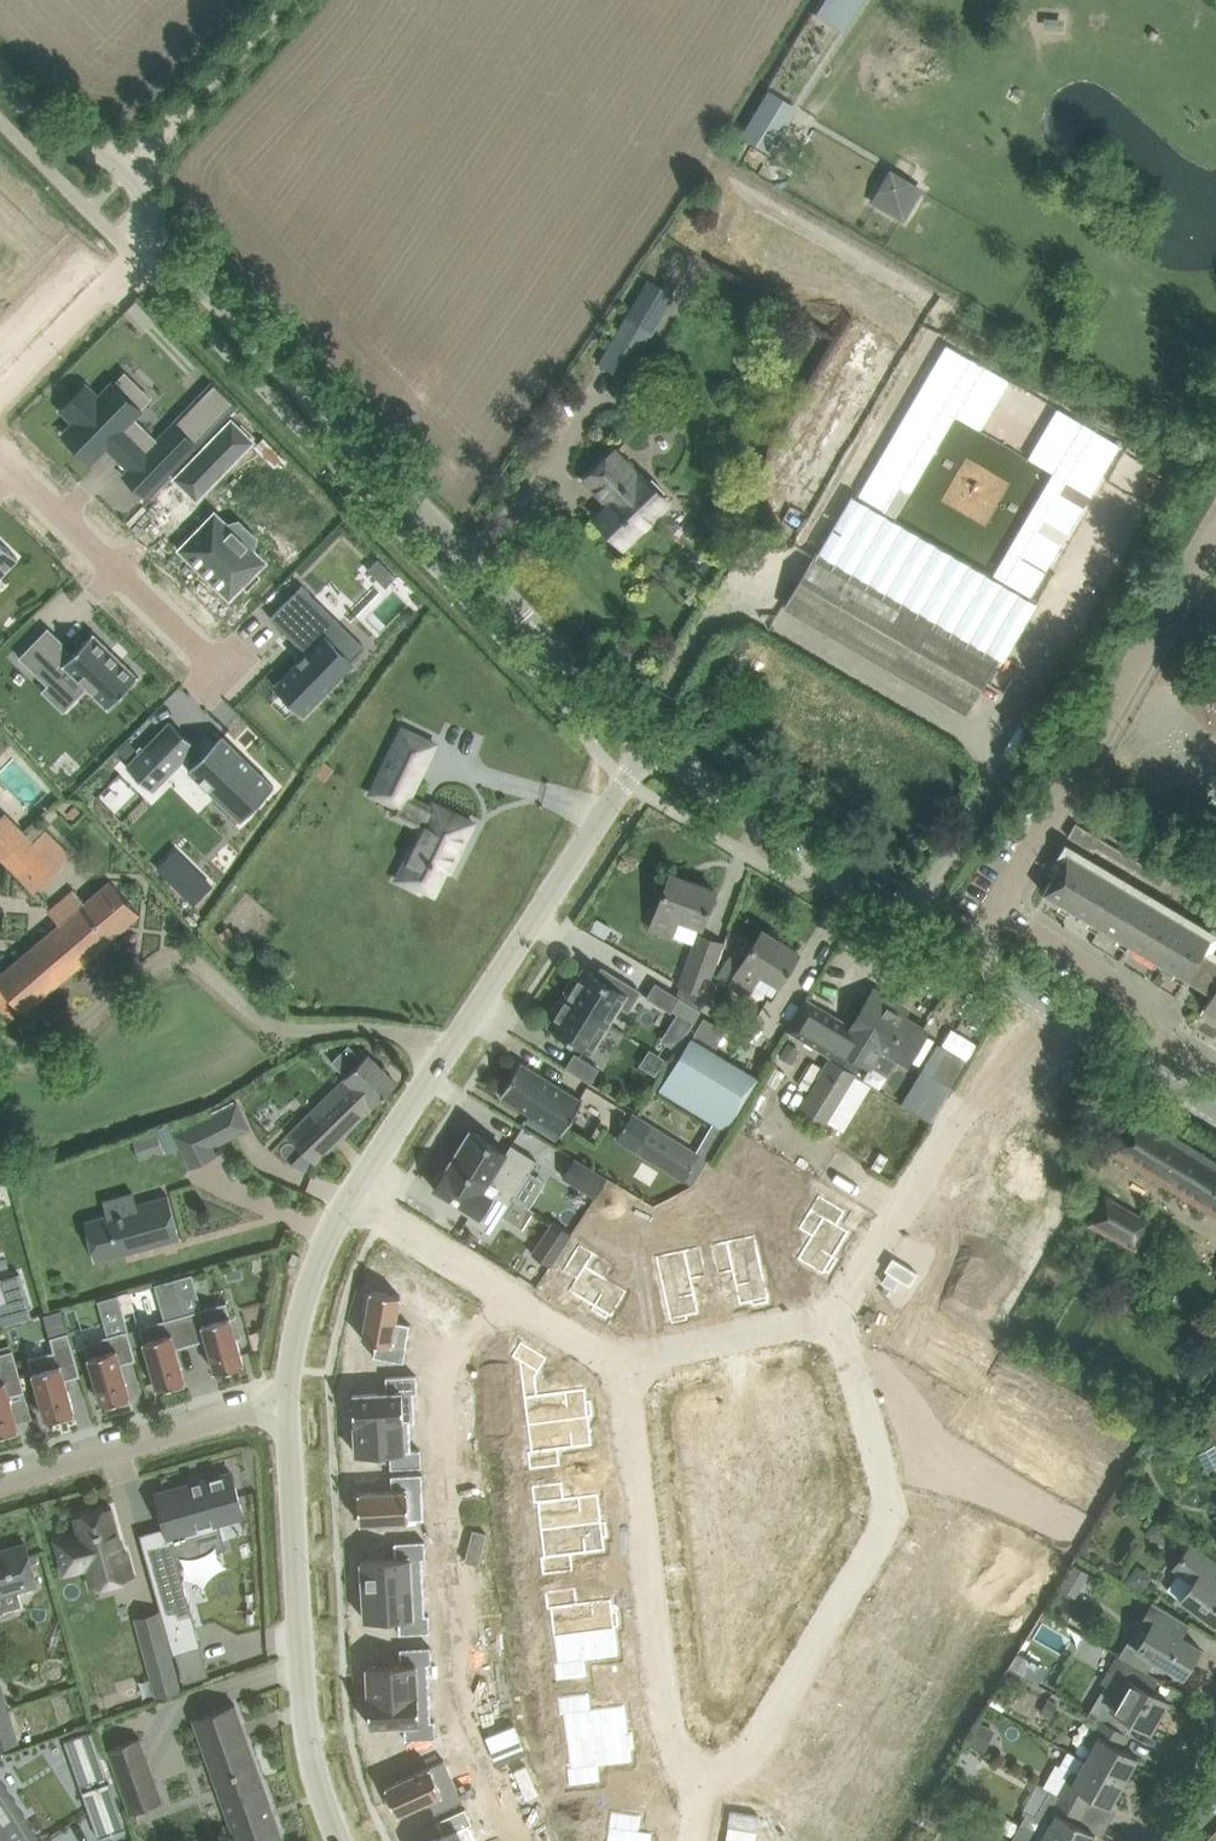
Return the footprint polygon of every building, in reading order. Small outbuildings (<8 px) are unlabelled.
[(818,18),(843,33),(862,0),(829,0),(818,18)] [(799,107),(769,89),(742,135),(771,153),(799,107)] [(925,187),(891,168),(871,202),(905,221),(925,187)] [(4,210),(17,196),(0,180),(0,206),(4,210)] [(17,267),(0,250),(0,284),(17,267)] [(601,362),(626,377),(675,293),(649,279),(601,362)] [(756,488),(744,509),(798,541),(811,520),(911,348),(857,317),(756,488)] [(945,334),(818,552),(1000,659),(1002,660),(1131,441),(945,334)] [(85,387),(61,411),(73,423),(63,434),(91,461),(120,430),(144,454),(123,476),(144,496),(194,445),(173,425),(157,441),(133,418),(138,413),(110,385),(97,399),(85,387)] [(231,421),(175,479),(196,499),(252,441),(231,421)] [(616,449),(603,462),(586,479),(609,503),(596,515),(625,545),(670,501),(641,472),(640,473),(616,449)] [(215,515),(181,549),(200,568),(202,566),(212,576),(211,578),(230,596),(263,562),(251,550),(254,539),(238,524),(227,526),(215,515)] [(18,557),(0,540),(0,576),(18,557)] [(816,551),(797,585),(785,605),(968,713),(1000,659),(818,552),(816,551)] [(378,557),(368,568),(386,586),(397,575),(378,557)] [(303,584),(271,617),(307,652),(275,685),(304,714),(355,662),(353,660),(327,634),(340,621),(303,584)] [(49,627),(20,657),(35,672),(43,664),(77,697),(88,687),(107,706),(107,707),(108,708),(140,675),(138,674),(138,675),(95,634),(96,633),(95,632),(72,654),(62,644),(64,642),(49,627)] [(746,631),(728,637),(733,651),(751,646),(746,631)] [(403,727),(379,778),(411,794),(436,743),(403,727)] [(154,738),(127,766),(153,791),(183,759),(191,766),(189,768),(241,820),(275,786),(222,734),(204,753),(197,746),(197,745),(188,736),(170,755),(154,738)] [(128,737),(119,747),(126,754),(135,744),(128,737)] [(411,849),(397,878),(421,890),(423,886),(435,891),(446,868),(451,870),(452,868),(447,866),(452,856),(456,858),(474,822),(434,802),(433,805),(426,819),(421,830),(420,832),(423,833),(414,850),(411,849)] [(0,817),(0,857),(35,892),(71,856),(45,830),(34,842),(4,813),(0,817)] [(1076,822),(1068,835),(1093,851),(1096,847),(1161,886),(1166,876),(1076,822)] [(1067,851),(1043,891),(1200,985),(1215,959),(1203,951),(1212,937),(1067,851)] [(671,873),(663,895),(652,927),(672,935),(679,917),(703,925),(716,889),(671,873)] [(68,901),(53,914),(61,923),(0,975),(0,1015),(7,1023),(23,1010),(25,1012),(139,913),(111,880),(86,902),(78,893),(68,901)] [(596,917),(590,928),(604,936),(610,925),(596,917)] [(229,924),(220,931),(233,948),(242,941),(229,924)] [(800,952),(763,929),(743,961),(730,953),(717,975),(747,997),(762,972),(781,983),(800,952)] [(683,986),(681,991),(705,999),(706,995),(706,994),(717,965),(715,964),(723,942),(697,933),(678,984),(683,986)] [(1200,985),(1213,993),(1204,1007),(1215,1014),(1215,959),(1200,985)] [(569,992),(567,996),(610,1022),(621,1004),(629,1009),(640,990),(604,968),(599,976),(584,967),(578,978),(573,976),(565,989),(569,992)] [(648,995),(672,1011),(673,1010),(680,998),(681,996),(656,981),(648,995)] [(807,998),(789,1029),(833,1056),(832,1058),(832,1057),(831,1058),(801,1107),(826,1122),(857,1071),(852,1068),(841,1061),(848,1050),(859,1057),(871,1064),(882,1046),(883,1045),(901,1056),(909,1060),(910,1059),(906,1057),(923,1029),(927,1032),(928,1030),(906,1017),(888,1006),(887,1007),(888,1008),(885,1012),(868,1001),(871,996),(870,995),(852,1025),(840,1018),(807,998)] [(549,1025),(592,1051),(610,1022),(567,996),(564,1000),(560,997),(552,1011),(556,1014),(549,1025)] [(680,998),(673,1010),(678,1013),(694,1023),(701,1011),(680,998)] [(692,1037),(661,1089),(727,1129),(758,1078),(692,1037)] [(790,1041),(781,1056),(792,1063),(801,1048),(790,1041)] [(931,1054),(922,1069),(951,1086),(967,1060),(946,1047),(939,1059),(931,1054)] [(290,1135),(299,1144),(316,1161),(373,1104),(375,1105),(398,1083),(369,1053),(345,1076),(347,1078),(313,1111),(313,1112),(290,1135)] [(575,1053),(566,1067),(591,1082),(600,1068),(575,1053)] [(521,1062),(501,1095),(530,1113),(526,1119),(558,1139),(561,1132),(563,1133),(583,1100),(521,1062)] [(193,1123),(174,1133),(181,1147),(191,1167),(217,1154),(213,1146),(233,1136),(220,1110),(193,1123)] [(1141,1113),(1115,1153),(1215,1215),(1215,1161),(1141,1113)] [(169,1122),(157,1128),(169,1153),(181,1147),(174,1133),(169,1122)] [(652,1122),(636,1149),(659,1164),(685,1180),(687,1177),(697,1160),(702,1152),(652,1122)] [(963,1155),(954,1170),(958,1172),(956,1175),(982,1191),(996,1168),(1008,1176),(1028,1143),(1002,1127),(994,1140),(982,1133),(967,1157),(963,1155)] [(507,1151),(470,1128),(451,1158),(514,1197),(537,1160),(512,1144),(507,1151)] [(608,1177),(575,1157),(562,1177),(596,1197),(608,1177)] [(451,1158),(432,1188),(470,1211),(466,1218),(491,1234),(514,1197),(451,1158)] [(1154,1222),(1104,1193),(1087,1223),(1137,1251),(1154,1222)] [(813,1234),(799,1257),(825,1272),(827,1269),(831,1272),(839,1257),(836,1255),(851,1230),(838,1223),(846,1210),(820,1194),(800,1227),(813,1234)] [(136,1206),(85,1221),(96,1260),(180,1237),(168,1195),(135,1204),(136,1206)] [(572,1233),(553,1220),(532,1252),(551,1265),(572,1233)] [(740,1238),(712,1244),(718,1274),(733,1270),(741,1304),(753,1301),(754,1305),(770,1302),(769,1298),(770,1297),(759,1249),(743,1253),(740,1238)] [(578,1243),(562,1269),(575,1277),(567,1289),(592,1304),(590,1308),(604,1317),(606,1313),(610,1315),(625,1290),(603,1276),(611,1263),(578,1243)] [(676,1267),(660,1271),(670,1319),(672,1319),(673,1323),(688,1320),(687,1315),(700,1313),(692,1280),(707,1276),(701,1246),(673,1253),(676,1267)] [(953,1267),(948,1275),(960,1282),(965,1274),(953,1267)] [(194,1272),(174,1278),(178,1293),(199,1287),(194,1272)] [(30,1317),(17,1274),(0,1279),(0,1326),(30,1317)] [(965,1274),(960,1282),(973,1290),(978,1282),(965,1274)] [(368,1310),(363,1338),(377,1340),(374,1356),(404,1361),(411,1323),(396,1321),(401,1295),(371,1289),(371,1292),(366,1291),(363,1309),(368,1310)] [(990,1289),(985,1298),(997,1305),(1002,1297),(990,1289)] [(119,1295),(99,1301),(102,1313),(122,1307),(119,1295)] [(227,1300),(184,1313),(192,1342),(206,1338),(215,1369),(244,1361),(237,1335),(241,1334),(236,1313),(231,1315),(227,1300)] [(1009,1302),(1004,1310),(1016,1318),(1021,1310),(1009,1302)] [(184,1313),(139,1326),(128,1329),(128,1330),(132,1345),(144,1341),(157,1387),(166,1385),(167,1389),(185,1384),(184,1379),(186,1378),(177,1346),(192,1342),(184,1313)] [(940,1315),(915,1355),(934,1367),(959,1326),(940,1315)] [(959,1326),(934,1367),(952,1378),(977,1338),(959,1326)] [(128,1330),(85,1342),(101,1403),(110,1400),(111,1405),(129,1400),(128,1396),(131,1395),(122,1363),(136,1359),(132,1345),(128,1330)] [(54,1351),(29,1358),(45,1420),(53,1417),(55,1422),(75,1417),(74,1411),(75,1411),(67,1378),(80,1374),(69,1332),(51,1336),(54,1351)] [(977,1338),(952,1378),(972,1390),(997,1350),(977,1338)] [(522,1341),(513,1356),(539,1372),(548,1358),(522,1341)] [(13,1349),(0,1353),(0,1364),(1,1366),(0,1366),(0,1438),(20,1433),(18,1427),(20,1426),(11,1394),(24,1391),(13,1349)] [(1016,1351),(1011,1359),(1023,1366),(1028,1358),(1016,1351)] [(1035,1362),(1030,1370),(1042,1378),(1047,1370),(1035,1362)] [(1047,1370),(1042,1378),(1054,1385),(1059,1377),(1047,1370)] [(354,1407),(349,1408),(350,1423),(355,1423),(410,1420),(410,1422),(416,1421),(414,1392),(418,1391),(416,1374),(386,1376),(387,1391),(353,1393),(354,1407)] [(1072,1385),(1067,1393),(1079,1400),(1084,1392),(1072,1385)] [(985,1386),(960,1426),(980,1438),(1004,1397),(985,1386)] [(584,1388),(534,1394),(538,1423),(587,1417),(592,1416),(590,1400),(586,1401),(584,1388)] [(1084,1392),(1079,1400),(1091,1408),(1096,1400),(1084,1392)] [(1004,1397),(980,1438),(998,1449),(1023,1409),(1004,1397)] [(465,1400),(451,1401),(452,1416),(466,1415),(465,1400)] [(1108,1407),(1103,1416),(1116,1423),(1121,1415),(1108,1407)] [(1023,1409),(998,1449),(1017,1460),(1041,1420),(1023,1409)] [(1121,1415),(1116,1423),(1128,1431),(1133,1423),(1121,1415)] [(541,1450),(527,1452),(529,1469),(559,1465),(557,1449),(591,1445),(587,1417),(538,1423),(541,1450)] [(410,1420),(355,1423),(356,1453),(390,1452),(391,1467),(422,1465),(421,1449),(411,1450),(410,1422),(410,1420)] [(1041,1420),(1017,1460),(1035,1472),(1060,1431),(1041,1420)] [(1060,1431),(1035,1472),(1054,1483),(1078,1443),(1060,1431)] [(1078,1443),(1054,1483),(1073,1494),(1097,1454),(1078,1443)] [(1198,1453),(1208,1471),(1215,1466),(1215,1446),(1215,1444),(1198,1453)] [(1097,1454),(1073,1494),(1092,1506),(1117,1466),(1097,1454)] [(166,1526),(140,1533),(174,1654),(201,1646),(202,1646),(178,1562),(226,1548),(219,1521),(244,1514),(232,1472),(157,1494),(166,1526)] [(359,1495),(354,1495),(355,1515),(360,1515),(360,1522),(377,1521),(377,1525),(400,1524),(399,1520),(425,1518),(422,1473),(392,1475),(392,1490),(358,1492),(359,1495)] [(561,1482),(531,1486),(533,1503),(548,1501),(551,1528),(601,1522),(597,1494),(563,1498),(561,1482)] [(112,1506),(74,1516),(79,1534),(56,1540),(65,1573),(86,1567),(91,1587),(134,1576),(126,1549),(124,1550),(112,1506)] [(478,1509),(464,1510),(465,1529),(479,1529),(478,1509)] [(554,1556),(540,1558),(542,1574),(572,1571),(570,1555),(604,1551),(603,1538),(607,1537),(605,1522),(601,1522),(551,1528),(554,1556)] [(1154,1523),(1146,1534),(1158,1542),(1165,1530),(1154,1523)] [(362,1573),(358,1574),(359,1589),(363,1589),(424,1586),(423,1558),(426,1557),(425,1540),(395,1542),(395,1557),(361,1559),(362,1573)] [(0,1552),(0,1611),(23,1605),(19,1589),(37,1584),(26,1544),(0,1552)] [(1179,1573),(1168,1590),(1181,1598),(1215,1624),(1215,1562),(1192,1544),(1173,1568),(1179,1573)] [(1060,1588),(1075,1597),(1090,1573),(1075,1564),(1060,1588)] [(424,1586),(363,1589),(365,1619),(399,1618),(400,1633),(430,1631),(429,1614),(426,1614),(424,1586)] [(905,1586),(892,1608),(928,1631),(942,1608),(905,1586)] [(1034,1586),(1026,1599),(1036,1604),(1043,1592),(1034,1586)] [(574,1587),(544,1591),(546,1608),(561,1606),(564,1634),(614,1627),(618,1627),(616,1611),(612,1612),(610,1599),(576,1603),(574,1587)] [(1026,1599),(1019,1611),(1028,1617),(1036,1604),(1026,1599)] [(1190,1623),(1178,1616),(1153,1601),(1141,1621),(1150,1627),(1137,1648),(1184,1675),(1201,1646),(1183,1636),(1190,1623)] [(487,1618),(472,1619),(473,1636),(488,1635),(487,1618)] [(1013,1621),(1005,1633),(1015,1639),(1022,1627),(1013,1621)] [(568,1661),(553,1663),(555,1680),(586,1676),(584,1660),(617,1656),(614,1627),(564,1634),(568,1661)] [(1085,1634),(1077,1648),(1096,1659),(1105,1646),(1085,1634)] [(167,1635),(141,1642),(156,1696),(181,1689),(167,1635)] [(401,1663),(367,1665),(369,1695),(430,1692),(428,1664),(432,1663),(431,1646),(400,1648),(401,1663)] [(1018,1652),(1009,1668),(1039,1684),(1047,1668),(1018,1652)] [(1111,1705),(1131,1717),(1152,1729),(1169,1700),(1151,1690),(1158,1677),(1120,1654),(1104,1681),(1120,1691),(1111,1705)] [(1001,1658),(994,1670),(1003,1676),(1011,1664),(1001,1658)] [(994,1670),(986,1683),(996,1688),(1003,1676),(994,1670)] [(369,1695),(364,1696),(365,1711),(370,1711),(371,1725),(405,1724),(405,1739),(436,1737),(435,1720),(431,1720),(430,1692),(369,1695)] [(588,1693),(557,1697),(559,1713),(574,1712),(577,1739),(627,1733),(623,1704),(590,1709),(588,1693)] [(1048,1698),(1040,1711),(1050,1717),(1058,1704),(1048,1698)] [(0,1703),(0,1746),(17,1741),(6,1702),(0,1703)] [(237,1840),(268,1840),(282,1836),(235,1703),(194,1718),(237,1840)] [(1093,1747),(1086,1760),(1124,1781),(1138,1756),(1122,1747),(1129,1733),(1100,1718),(1086,1743),(1093,1747)] [(581,1767),(566,1768),(568,1785),(599,1781),(597,1766),(630,1761),(629,1749),(633,1748),(631,1732),(627,1733),(577,1739),(581,1767)] [(141,1737),(107,1749),(122,1792),(156,1780),(141,1737)] [(97,1776),(79,1782),(98,1837),(127,1827),(98,1748),(88,1752),(97,1776)] [(1070,1771),(1058,1794),(1087,1810),(1094,1797),(1110,1806),(1124,1781),(1086,1760),(1069,1750),(1060,1765),(1070,1771)] [(388,1792),(384,1794),(393,1812),(397,1810),(398,1813),(429,1799),(436,1813),(463,1800),(445,1759),(386,1786),(388,1792)] [(17,1818),(22,1815),(7,1792),(2,1795),(0,1792),(0,1840),(31,1840),(17,1818)] [(1044,1836),(1053,1840),(1091,1840),(1096,1832),(1079,1823),(1087,1810),(1058,1794),(1044,1819),(1051,1823),(1044,1836)] [(429,1840),(477,1840),(469,1824),(472,1822),(466,1807),(438,1820),(444,1834),(429,1840)] [(607,1840),(652,1840),(654,1828),(640,1826),(642,1811),(612,1807),(607,1840)] [(734,1836),(771,1840),(776,1840),(779,1816),(737,1810),(734,1836)] [(1011,1840),(1053,1840),(1044,1836),(1021,1823),(1011,1840)]
